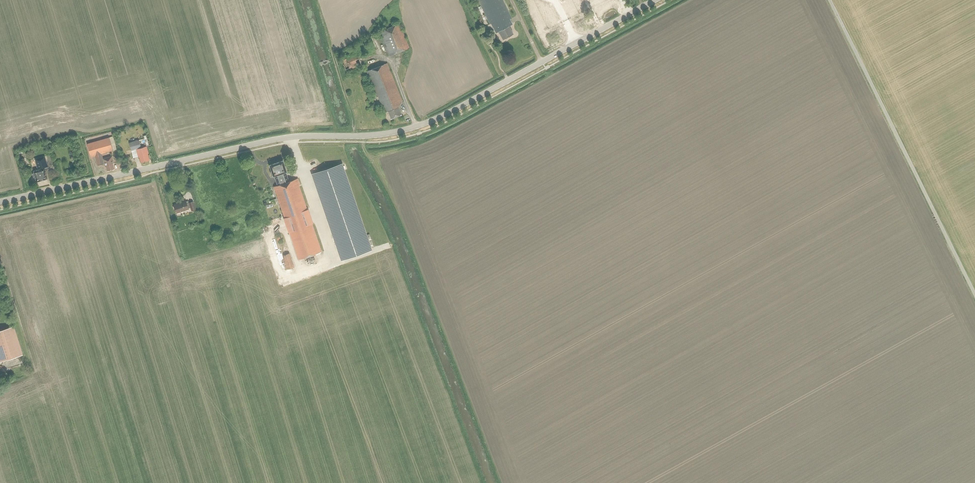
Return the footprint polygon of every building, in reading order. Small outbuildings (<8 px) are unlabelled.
[(509,26),(513,24),(510,19),(512,18),(503,0),(478,0),(485,15),(489,23),(490,24),(491,24),(496,33),(499,32),(502,39),(513,34),(513,33),(509,26)] [(389,56),(409,48),(399,24),(379,31),(389,56)] [(347,72),(362,66),(357,55),(342,61),(347,72)] [(398,107),(402,101),(386,63),(366,72),(376,97),(377,97),(380,106),(382,105),(385,112),(387,111),(390,119),(401,114),(398,107)] [(112,137),(102,140),(87,144),(91,157),(95,156),(97,165),(104,163),(105,167),(106,166),(107,171),(115,169),(113,164),(114,164),(112,156),(103,159),(102,154),(116,150),(112,137)] [(141,163),(148,161),(147,155),(148,155),(146,147),(141,148),(139,141),(129,144),(131,151),(136,150),(138,157),(139,157),(141,163)] [(44,168),(48,168),(45,157),(35,160),(38,170),(33,171),(34,174),(32,175),(34,178),(35,178),(36,182),(47,179),(44,168)] [(299,260),(322,252),(299,186),(300,185),(298,179),(290,182),(286,172),(287,171),(283,160),(270,165),(272,171),(271,173),(272,175),(274,176),(275,176),(278,186),(274,187),(299,260)] [(342,165),(315,174),(342,258),(369,249),(342,165)] [(192,211),(196,209),(193,201),(189,202),(189,203),(187,204),(187,201),(174,205),(177,213),(189,209),(189,208),(191,207),(192,211)] [(290,253),(282,256),(287,269),(295,267),(290,253)] [(23,356),(15,327),(0,332),(0,363),(23,356)]
